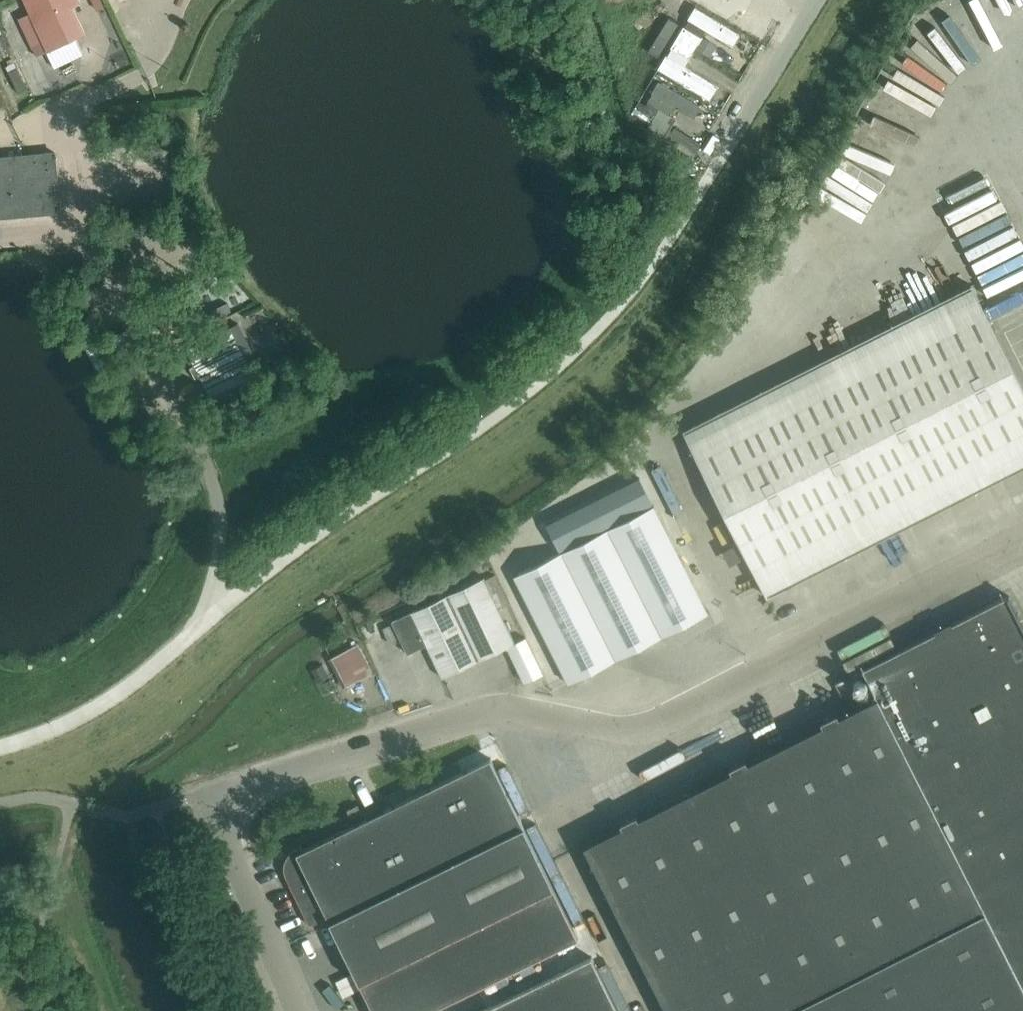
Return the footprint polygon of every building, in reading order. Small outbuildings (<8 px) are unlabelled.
[(84,33),(72,6),(70,6),(67,0),(25,0),(48,50),(84,33)] [(703,6),(736,25),(744,12),(723,0),(707,0),(703,6)] [(696,7),(689,19),(733,45),(740,33),(696,7)] [(682,27),(675,38),(694,50),(695,47),(701,38),(682,27)] [(701,38),(695,47),(710,55),(716,46),(701,37),(701,38)] [(694,50),(675,38),(670,48),(688,59),(694,50)] [(668,54),(660,67),(709,97),(718,84),(668,54)] [(701,106),(659,81),(652,92),(695,117),(701,106)] [(649,123),(657,111),(639,100),(631,112),(649,123)] [(54,152),(0,157),(0,216),(60,210),(54,152)] [(148,298),(151,304),(164,331),(203,312),(187,280),(148,298)] [(761,584),(1022,452),(1022,388),(976,295),(688,440),(761,584)] [(222,308),(213,312),(216,319),(225,315),(222,308)] [(187,349),(216,409),(260,388),(231,328),(187,349)] [(640,478),(546,525),(559,550),(652,503),(640,478)] [(607,528),(661,635),(708,612),(653,505),(607,528)] [(561,552),(615,659),(661,635),(607,528),(561,552)] [(615,659),(561,552),(514,575),(568,682),(615,659)] [(411,611),(391,621),(407,653),(427,644),(442,676),(467,664),(514,642),(483,577),(436,599),(411,611)] [(1006,595),(862,668),(863,669),(877,697),(849,711),(584,845),(667,1010),(1022,1010),(1022,628),(1006,595)] [(346,685),(372,672),(357,644),(331,657),(346,685)] [(529,837),(490,757),(302,850),(300,846),(294,849),(285,857),(283,866),(285,876),(289,874),(292,880),(289,882),(296,897),(309,924),(327,916),(374,1010),(427,1010),(578,937),(529,837)] [(363,815),(357,804),(347,809),(352,820),(363,815)] [(591,956),(479,1010),(618,1010),(591,956)]
